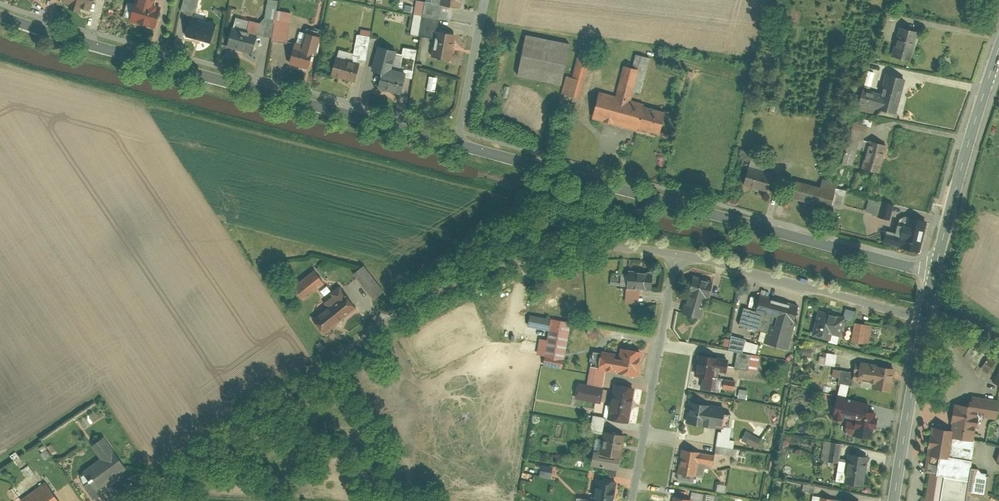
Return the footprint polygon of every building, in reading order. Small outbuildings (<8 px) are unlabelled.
[(63,5),(89,12),(92,0),(65,0),(63,5)] [(129,23),(156,30),(163,7),(155,5),(156,0),(135,0),(129,23)] [(195,18),(200,0),(184,0),(180,14),(192,17),(195,18)] [(441,7),(461,11),(463,0),(438,0),(437,6),(441,7)] [(424,17),(439,20),(441,7),(437,6),(426,4),(424,17)] [(290,15),(277,12),(271,42),(286,45),(291,24),(288,23),(290,15)] [(195,18),(192,17),(186,37),(211,45),(217,25),(195,18)] [(420,37),(435,40),(436,33),(439,20),(424,17),(420,37)] [(246,34),(232,30),(226,48),(251,56),(260,27),(249,24),(246,34)] [(917,30),(899,25),(892,54),(909,59),(917,30)] [(451,63),(457,37),(436,33),(435,40),(431,59),(451,63)] [(568,42),(524,34),(516,76),(560,85),(568,42)] [(321,39),(307,35),(303,48),(294,45),(289,66),(312,73),(321,39)] [(398,54),(379,49),(373,77),(381,79),(378,91),(402,97),(407,76),(393,73),(398,54)] [(572,78),(565,76),(561,95),(580,100),(590,57),(578,54),(572,78)] [(634,68),(619,64),(613,92),(596,89),(589,120),(659,136),(665,110),(630,102),(632,92),(639,93),(647,60),(636,57),(634,68)] [(360,67),(337,60),(331,78),(355,85),(360,67)] [(896,112),(904,77),(886,73),(881,93),(878,107),(896,112)] [(431,76),(429,90),(437,91),(440,77),(431,76)] [(881,93),(862,88),(858,103),(861,103),(875,107),(878,107),(881,93)] [(861,103),(859,110),(873,113),(875,107),(861,103)] [(866,125),(854,122),(844,162),(853,165),(860,139),(863,140),(866,125)] [(885,144),(869,140),(862,166),(878,171),(885,144)] [(772,175),(748,169),(744,184),(768,190),(772,175)] [(820,186),(796,180),(792,196),(831,205),(835,187),(837,181),(822,177),(820,186)] [(846,189),(835,187),(831,205),(842,207),(846,189)] [(866,212),(879,216),(883,201),(870,197),(866,212)] [(895,204),(883,201),(879,216),(891,219),(895,204)] [(887,230),(884,242),(915,249),(922,219),(900,214),(898,223),(895,223),(894,231),(887,230)] [(363,266),(353,273),(373,299),(383,292),(363,266)] [(626,272),(621,272),(620,285),(626,285),(625,303),(639,304),(640,288),(651,289),(652,272),(634,271),(634,269),(626,269),(626,272)] [(314,270),(293,286),(303,300),(324,284),(314,270)] [(692,275),(682,312),(702,318),(705,307),(699,305),(701,296),(707,297),(712,280),(692,275)] [(355,308),(339,286),(321,300),(326,307),(312,317),(324,332),(355,308)] [(743,306),(739,323),(762,330),(759,341),(788,349),(800,303),(758,292),(753,309),(743,306)] [(846,307),(844,315),(818,309),(810,337),(837,344),(845,317),(852,319),(855,309),(846,307)] [(543,365),(562,368),(570,320),(529,313),(527,325),(549,329),(547,338),(540,337),(537,353),(544,355),(543,365)] [(851,340),(855,341),(855,344),(860,345),(861,343),(869,344),(873,325),(855,321),(851,340)] [(731,335),(731,338),(725,337),(723,345),(729,346),(728,349),(742,351),(742,350),(757,353),(759,343),(744,340),(745,338),(731,335)] [(882,340),(881,347),(891,349),(892,342),(882,340)] [(977,345),(964,362),(991,381),(998,370),(998,360),(977,345)] [(803,346),(802,355),(810,357),(812,348),(803,346)] [(592,349),(587,384),(603,387),(606,370),(638,375),(642,351),(619,347),(618,354),(592,349)] [(737,351),(734,367),(757,370),(760,354),(737,351)] [(827,352),(825,363),(835,365),(837,353),(827,352)] [(698,354),(693,387),(723,391),(723,388),(735,390),(736,380),(723,379),(723,377),(712,375),(713,370),(726,372),(728,358),(698,354)] [(833,367),(832,375),(839,376),(836,394),(847,396),(848,384),(852,385),(853,379),(862,381),(861,385),(891,390),(895,367),(875,364),(875,363),(855,359),(853,370),(833,367)] [(606,400),(604,415),(608,416),(607,418),(629,422),(635,386),(615,383),(613,390),(577,383),(574,397),(601,402),(601,399),(606,400)] [(739,387),(738,397),(747,399),(749,389),(739,387)] [(973,395),(971,408),(958,406),(954,433),(937,430),(931,460),(926,463),(923,476),(930,477),(926,500),(977,500),(978,499),(988,500),(993,470),(974,467),(983,419),(998,421),(998,415),(998,399),(973,395)] [(848,417),(845,433),(872,437),(877,411),(866,409),(867,401),(835,396),(831,418),(841,420),(841,416),(848,417)] [(689,401),(686,421),(722,428),(721,431),(719,430),(716,444),(734,447),(735,440),(730,439),(732,427),(728,426),(731,412),(724,411),(724,407),(689,401)] [(589,431),(601,433),(604,417),(592,415),(589,431)] [(595,438),(590,465),(617,470),(619,457),(621,457),(625,434),(603,430),(602,439),(595,438)] [(751,432),(746,441),(756,447),(761,438),(751,432)] [(100,458),(82,470),(84,473),(95,489),(125,467),(103,436),(91,445),(100,458)] [(837,461),(840,442),(824,440),(821,458),(837,461)] [(716,445),(715,452),(734,456),(736,449),(716,445)] [(681,449),(678,472),(696,475),(698,462),(713,464),(715,454),(681,449)] [(846,460),(839,459),(835,480),(863,485),(868,455),(848,452),(846,460)] [(24,457),(16,462),(27,478),(35,472),(24,457)] [(541,467),(540,475),(552,477),(554,464),(539,462),(538,467),(541,467)] [(523,471),(522,480),(534,482),(535,473),(523,471)] [(612,500),(615,480),(611,480),(612,474),(597,471),(593,492),(587,491),(586,498),(578,497),(577,500),(615,500),(612,500)] [(78,477),(93,499),(99,495),(95,489),(84,473),(78,477)] [(21,499),(23,500),(61,500),(47,481),(21,499)] [(717,483),(715,491),(725,492),(726,484),(717,483)] [(817,492),(818,486),(806,484),(805,490),(817,492)] [(702,500),(718,500),(719,495),(704,492),(702,500)]
